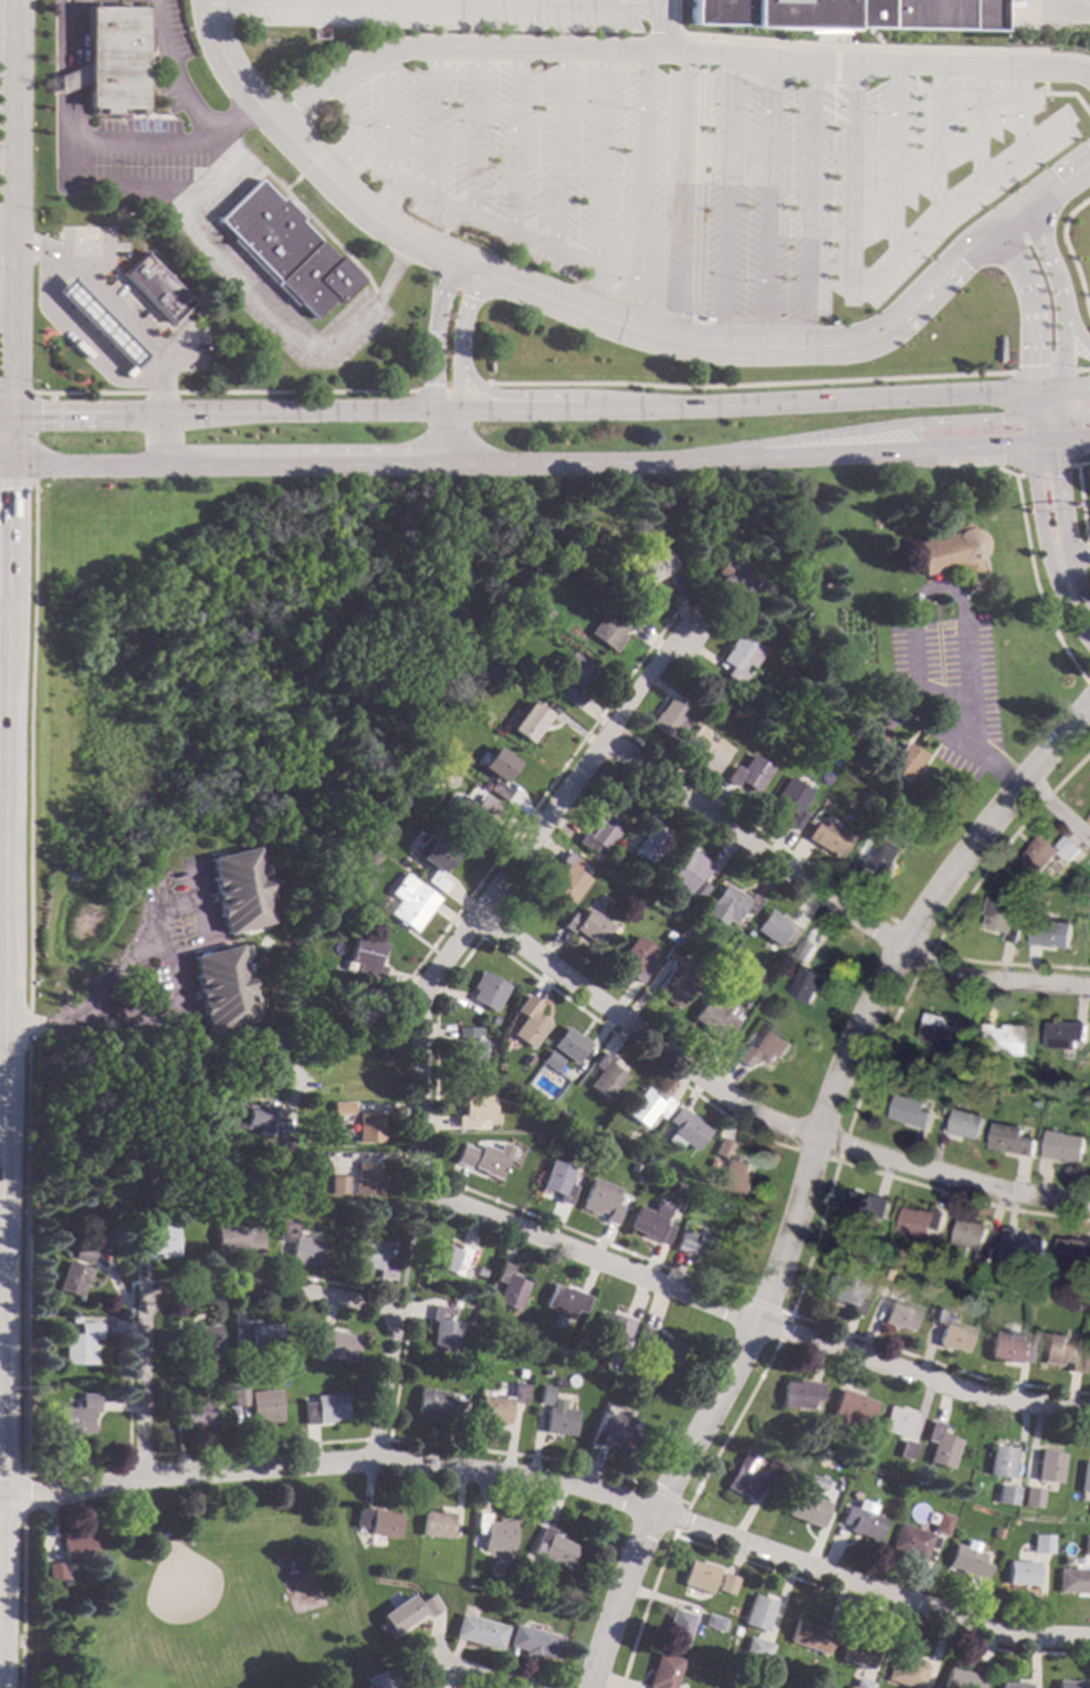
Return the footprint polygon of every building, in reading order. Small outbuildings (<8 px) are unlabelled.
[(682,25),(683,0),(1007,0),(1006,30),(972,30),(847,29),(847,34),(805,34),(805,31),(743,30),(743,27),(682,25)] [(142,25),(146,25),(146,52),(140,52),(139,108),(117,108),(117,114),(98,113),(98,108),(84,108),(84,83),(57,95),(57,75),(85,63),(86,6),(142,7),(142,25)] [(274,199),(277,197),(297,218),(295,220),(332,259),(335,255),(358,279),(334,303),(329,298),(308,318),(294,303),(291,306),(228,241),(230,238),(212,219),(254,178),(274,199)] [(191,302),(166,327),(114,275),(139,250),(191,302)] [(64,277),(143,357),(127,373),(50,292),(64,277)] [(201,311),(193,317),(187,310),(195,303),(201,311)] [(954,522),(956,525),(963,524),(967,524),(967,527),(975,531),(978,535),(981,541),(982,546),(981,551),(977,557),(982,573),(963,578),(953,565),(918,575),(916,567),(912,568),(909,567),(905,565),(904,562),(903,557),(904,554),(908,551),(911,549),(909,543),(946,532),(945,530),(945,526),(947,524),(950,522),(954,522)] [(583,526),(581,537),(569,536),(570,525),(583,526)] [(674,567),(649,583),(652,587),(635,597),(618,569),(646,553),(651,563),(654,560),(651,556),(663,548),(674,567)] [(757,581),(740,606),(712,587),(719,577),(712,572),(723,556),(757,581)] [(617,618),(622,611),(637,622),(629,631),(623,627),(618,635),(621,637),(610,652),(585,633),(602,608),(617,618)] [(548,628),(544,633),(538,629),(542,623),(548,628)] [(763,651),(752,667),(745,662),(740,671),(745,675),(738,684),(724,674),(730,667),(720,660),(730,646),(729,644),(737,632),(763,651)] [(589,668),(578,683),(577,681),(570,690),(581,698),(574,709),(555,695),(563,684),(565,685),(568,681),(545,665),(552,656),(559,661),(566,652),(589,668)] [(696,707),(690,717),(684,713),(679,722),(684,725),(672,743),(647,724),(656,712),(657,712),(668,698),(678,704),(683,698),(696,707)] [(548,714),(527,743),(509,728),(530,700),(548,714)] [(706,731),(702,737),(710,743),(714,737),(730,748),(712,774),(700,765),(701,764),(687,754),(693,743),(687,738),(696,724),(706,731)] [(924,756),(914,770),(916,772),(909,784),(883,766),(893,751),(897,753),(904,742),(924,756)] [(515,763),(505,777),(503,776),(497,785),(507,793),(501,801),(484,789),(485,787),(480,784),(483,778),(489,782),(493,777),(479,766),(493,746),(515,763)] [(771,767),(753,794),(746,789),(747,788),(737,780),(733,786),(723,780),(733,765),(740,769),(750,753),(771,767)] [(837,762),(834,767),(825,762),(828,756),(837,762)] [(810,791),(798,810),(805,815),(794,830),(784,822),(790,814),(777,805),(775,807),(768,803),(787,775),(810,791)] [(483,793),(481,795),(497,807),(491,816),(481,808),(463,832),(443,817),(459,797),(470,807),(479,796),(472,791),(476,787),(483,793)] [(401,805),(397,810),(390,805),(394,800),(401,805)] [(622,824),(604,850),(594,843),(588,851),(574,841),(580,831),(586,835),(590,828),(586,826),(598,807),(622,824)] [(646,816),(654,822),(651,828),(668,840),(650,864),(630,849),(641,835),(635,829),(646,816)] [(850,836),(837,858),(804,837),(813,822),(820,827),(824,819),(850,836)] [(1057,845),(1067,833),(1082,847),(1070,861),(1058,851),(1040,872),(1021,856),(1041,832),(1057,845)] [(430,839),(431,837),(453,853),(442,869),(441,868),(434,876),(446,883),(439,893),(421,880),(431,867),(411,852),(423,835),(430,839)] [(902,848),(894,861),(895,861),(888,876),(868,864),(862,874),(852,869),(861,853),(869,859),(882,837),(902,848)] [(254,864),(256,864),(265,903),(264,903),(269,921),(221,933),(220,925),(218,925),(216,915),(214,915),(205,877),(206,877),(203,868),(205,867),(202,858),(250,846),(254,864)] [(710,866),(699,881),(705,887),(695,901),(665,880),(672,869),(670,868),(684,848),(710,866)] [(591,871),(569,903),(542,885),(553,868),(557,871),(563,864),(557,861),(563,852),(591,871)] [(436,899),(410,932),(385,913),(394,900),(385,893),(400,872),(436,899)] [(733,891),(734,890),(746,900),(751,894),(758,901),(747,915),(741,910),(730,924),(724,920),(720,927),(700,912),(722,883),(733,891)] [(1019,903),(1014,923),(1023,925),(1017,943),(1005,939),(1007,931),(985,924),(988,914),(984,913),(989,894),(1019,903)] [(337,902),(334,909),(325,903),(328,897),(337,902)] [(608,926),(594,945),(573,930),(569,933),(559,926),(569,912),(577,918),(585,909),(608,926)] [(776,918),(778,915),(798,931),(788,945),(780,940),(776,946),(752,930),(766,910),(776,918)] [(1071,922),(1069,946),(1030,943),(1031,924),(1041,925),(1042,919),(1071,922)] [(616,930),(612,935),(607,931),(611,925),(616,930)] [(671,934),(668,940),(661,935),(664,930),(671,934)] [(652,950),(641,963),(649,968),(638,983),(628,976),(631,972),(615,960),(632,934),(652,950)] [(382,944),(377,965),(381,966),(379,978),(352,972),(354,963),(345,962),(349,936),(382,944)] [(270,940),(270,944),(269,950),(262,950),(258,947),(258,943),(260,939),(265,937),(270,940)] [(816,944),(807,958),(796,952),(805,937),(816,944)] [(241,972),(243,971),(249,993),(247,993),(253,1019),(207,1031),(205,1023),(203,1023),(201,1014),(200,1015),(189,975),(191,975),(188,957),(234,945),(241,972)] [(687,960),(685,972),(689,974),(688,979),(682,983),(690,989),(674,1009),(651,992),(668,971),(668,958),(687,960)] [(826,976),(818,992),(817,990),(810,1003),(789,992),(803,964),(826,976)] [(506,985),(492,1011),(468,999),(473,989),(470,987),(479,971),(506,985)] [(380,984),(378,993),(381,994),(377,1024),(353,1019),(356,997),(348,996),(352,982),(358,983),(359,981),(380,984)] [(734,1008),(729,1017),(734,1021),(720,1042),(699,1027),(699,1026),(689,1018),(703,998),(714,1006),(721,998),(734,1008)] [(526,1009),(541,1020),(542,1018),(547,1023),(528,1048),(509,1034),(526,1009)] [(950,1017),(947,1023),(956,1025),(957,1021),(975,1027),(970,1046),(953,1041),(951,1049),(919,1039),(927,1010),(950,1017)] [(1087,1023),(1086,1040),(1077,1039),(1076,1048),(1045,1046),(1047,1021),(1060,1023),(1061,1020),(1087,1023)] [(996,1023),(996,1027),(1005,1027),(1005,1024),(1027,1025),(1026,1053),(992,1052),(993,1041),(984,1040),(984,1023),(996,1023)] [(793,1042),(783,1057),(779,1055),(772,1065),(750,1048),(767,1024),(793,1042)] [(474,1040),(482,1040),(482,1070),(457,1070),(457,1056),(455,1056),(455,1027),(474,1026),(474,1040)] [(587,1042),(573,1063),(548,1046),(563,1026),(587,1042)] [(755,1053),(745,1067),(734,1059),(744,1045),(755,1053)] [(560,1060),(553,1071),(538,1061),(546,1050),(560,1060)] [(611,1058),(607,1063),(618,1071),(619,1070),(625,1073),(606,1100),(586,1086),(597,1070),(591,1066),(602,1051),(611,1058)] [(648,1091),(647,1092),(658,1100),(662,1094),(672,1102),(660,1119),(653,1113),(642,1128),(623,1113),(642,1088),(648,1091)] [(927,1101),(925,1108),(935,1111),(930,1128),(891,1115),(899,1091),(927,1101)] [(492,1120),(490,1120),(490,1130),(474,1130),(474,1129),(455,1128),(455,1115),(462,1115),(462,1094),(492,1094),(492,1120)] [(349,1114),(329,1113),(329,1101),(349,1102),(349,1114)] [(271,1108),(270,1118),(279,1118),(276,1137),(251,1134),(252,1130),(228,1128),(231,1103),(271,1108)] [(698,1121),(696,1123),(709,1131),(693,1151),(682,1143),(678,1149),(664,1140),(674,1126),(667,1120),(677,1105),(698,1121)] [(988,1115),(982,1139),(966,1134),(965,1136),(952,1132),(958,1107),(988,1115)] [(379,1142),(354,1142),(355,1112),(380,1113),(379,1142)] [(1027,1125),(1026,1135),(1040,1137),(1037,1155),(1005,1150),(1006,1147),(993,1145),(997,1121),(1027,1125)] [(1089,1135),(1086,1162),(1071,1160),(1071,1161),(1047,1157),(1049,1137),(1050,1137),(1052,1130),(1089,1135)] [(293,1140),(291,1154),(275,1152),(277,1136),(293,1140)] [(733,1143),(727,1155),(752,1163),(748,1173),(753,1175),(747,1193),(717,1183),(724,1160),(712,1153),(721,1136),(733,1143)] [(512,1149),(509,1157),(506,1156),(497,1179),(482,1173),(483,1172),(471,1167),(480,1144),(495,1151),(499,1143),(512,1149)] [(473,1150),(468,1167),(453,1162),(460,1144),(473,1150)] [(572,1167),(566,1184),(574,1186),(567,1205),(556,1202),(558,1195),(539,1188),(549,1158),(572,1167)] [(376,1176),(378,1176),(378,1196),(373,1196),(373,1194),(354,1194),(354,1162),(376,1162),(376,1176)] [(345,1194),(328,1193),(328,1176),(346,1176),(345,1194)] [(618,1188),(612,1203),(620,1206),(614,1225),(602,1220),(606,1214),(598,1210),(596,1215),(578,1207),(589,1177),(618,1188)] [(683,1183),(681,1191),(673,1188),(675,1181),(683,1183)] [(860,1192),(860,1194),(873,1198),(874,1195),(890,1199),(885,1218),(872,1215),(869,1228),(845,1222),(853,1191),(860,1192)] [(669,1205),(662,1222),(673,1226),(664,1245),(627,1229),(637,1206),(650,1212),(656,1199),(669,1205)] [(726,1206),(724,1213),(715,1210),(719,1203),(726,1206)] [(923,1209),(923,1207),(934,1210),(934,1207),(946,1210),(941,1229),(932,1227),(930,1237),(899,1228),(905,1205),(923,1209)] [(975,1222),(976,1219),(992,1224),(986,1244),(995,1247),(991,1265),(977,1261),(981,1248),(955,1241),(962,1217),(975,1222)] [(294,1224),(292,1237),(319,1241),(315,1266),(301,1262),(300,1265),(285,1262),(289,1243),(274,1240),(277,1220),(294,1224)] [(241,1228),(255,1227),(255,1234),(256,1234),(259,1252),(241,1254),(240,1248),(212,1250),(211,1223),(240,1222),(241,1228)] [(175,1256),(155,1257),(155,1254),(147,1254),(147,1259),(128,1260),(127,1241),(143,1240),(142,1226),(171,1224),(175,1256)] [(1021,1228),(1020,1233),(1033,1235),(1033,1236),(1049,1238),(1046,1262),(1003,1257),(1004,1244),(1005,1244),(1008,1226),(1021,1228)] [(726,1238),(717,1261),(691,1251),(690,1255),(673,1248),(680,1229),(684,1230),(685,1228),(696,1233),(698,1227),(726,1238)] [(382,1243),(379,1257),(394,1260),(390,1280),(375,1277),(376,1269),(367,1268),(366,1272),(347,1269),(353,1237),(382,1243)] [(1089,1237),(1089,1266),(1057,1262),(1060,1237),(1088,1239),(1089,1237)] [(446,1246),(447,1245),(457,1249),(459,1245),(470,1249),(459,1277),(422,1262),(431,1240),(446,1246)] [(91,1248),(86,1262),(67,1257),(73,1241),(91,1248)] [(87,1268),(83,1282),(81,1281),(75,1297),(52,1289),(62,1259),(87,1268)] [(501,1261),(512,1266),(509,1273),(517,1276),(516,1278),(527,1282),(516,1311),(494,1303),(501,1283),(493,1281),(501,1261)] [(899,1269),(895,1278),(888,1276),(891,1267),(899,1269)] [(861,1279),(856,1297),(862,1299),(857,1315),(847,1312),(849,1306),(836,1301),(835,1303),(828,1301),(838,1270),(861,1279)] [(588,1297),(581,1312),(574,1309),(570,1317),(543,1306),(552,1282),(588,1297)] [(916,1308),(908,1331),(895,1327),(894,1328),(879,1322),(888,1297),(916,1308)] [(458,1303),(455,1311),(452,1310),(450,1321),(460,1322),(458,1332),(455,1332),(452,1352),(429,1348),(431,1332),(430,1332),(432,1320),(428,1320),(431,1304),(449,1308),(450,1301),(458,1303)] [(948,1309),(944,1320),(970,1329),(962,1352),(950,1348),(948,1350),(933,1344),(940,1324),(931,1322),(936,1306),(948,1309)] [(615,1318),(616,1315),(631,1321),(625,1339),(616,1335),(610,1349),(588,1340),(599,1311),(615,1318)] [(96,1338),(88,1338),(88,1344),(93,1344),(93,1364),(60,1364),(60,1333),(74,1333),(75,1322),(96,1322),(96,1338)] [(277,1348),(247,1350),(244,1325),(258,1324),(259,1325),(275,1323),(277,1348)] [(217,1345),(206,1346),(207,1352),(176,1355),(174,1331),(188,1330),(188,1328),(214,1324),(217,1345)] [(245,1344),(232,1345),(231,1325),(243,1324),(245,1344)] [(656,1332),(654,1335),(680,1345),(669,1375),(641,1364),(648,1348),(637,1343),(642,1327),(656,1332)] [(343,1333),(343,1334),(356,1336),(352,1361),(323,1356),(325,1348),(316,1345),(318,1329),(343,1333)] [(1019,1331),(1019,1334),(1030,1335),(1027,1362),(1015,1360),(1015,1363),(997,1361),(998,1360),(984,1357),(987,1333),(1004,1335),(1005,1330),(1019,1331)] [(1071,1334),(1071,1343),(1079,1343),(1079,1341),(1082,1341),(1078,1373),(1065,1372),(1066,1363),(1057,1362),(1057,1366),(1037,1363),(1040,1331),(1071,1334)] [(820,1383),(818,1401),(809,1399),(809,1408),(778,1406),(780,1382),(795,1383),(795,1381),(820,1383)] [(526,1383),(524,1404),(510,1402),(512,1382),(526,1383)] [(552,1386),(551,1398),(562,1399),(562,1408),(575,1409),(572,1434),(558,1433),(558,1434),(542,1433),(545,1407),(548,1407),(549,1404),(537,1403),(539,1385),(552,1386)] [(244,1405),(229,1406),(228,1390),(242,1387),(244,1405)] [(595,1388),(593,1398),(586,1397),(587,1387),(595,1388)] [(447,1393),(446,1399),(464,1402),(462,1425),(441,1423),(441,1416),(413,1413),(417,1388),(447,1393)] [(861,1396),(861,1398),(873,1402),(866,1426),(846,1419),(842,1430),(825,1424),(837,1388),(861,1396)] [(277,1422),(260,1423),(259,1419),(248,1420),(245,1392),(275,1390),(277,1422)] [(95,1412),(87,1412),(87,1425),(90,1425),(90,1433),(57,1433),(57,1407),(76,1407),(77,1393),(95,1393),(95,1412)] [(344,1419),(329,1419),(331,1422),(313,1423),(314,1424),(301,1425),(300,1403),(313,1402),(312,1395),(342,1393),(344,1419)] [(509,1396),(509,1398),(510,1399),(506,1424),(475,1418),(479,1395),(501,1398),(501,1395),(509,1396)] [(211,1424),(182,1426),(184,1430),(171,1432),(170,1411),(180,1411),(179,1402),(209,1399),(211,1424)] [(898,1411),(899,1408),(914,1414),(905,1439),(877,1429),(884,1406),(898,1411)] [(640,1423),(629,1454),(612,1448),(614,1443),(606,1440),(602,1448),(588,1443),(599,1408),(640,1423)] [(940,1424),(937,1432),(946,1434),(945,1436),(957,1439),(947,1469),(924,1461),(931,1443),(922,1439),(929,1419),(940,1424)] [(914,1444),(908,1460),(894,1456),(900,1439),(914,1444)] [(1012,1448),(1007,1478),(984,1475),(988,1445),(1012,1448)] [(756,1458),(748,1471),(762,1479),(750,1500),(737,1493),(737,1496),(722,1487),(742,1450),(756,1458)] [(1059,1454),(1055,1483),(1030,1480),(1035,1450),(1059,1454)] [(785,1468),(775,1483),(759,1474),(768,1458),(785,1468)] [(1078,1460),(1089,1462),(1089,1493),(1073,1491),(1078,1460)] [(825,1480),(820,1491),(804,1485),(808,1474),(825,1480)] [(1014,1487),(1012,1506),(992,1502),(995,1485),(1014,1487)] [(1038,1489),(1035,1508),(1017,1506),(1020,1486),(1038,1489)] [(827,1502),(819,1528),(799,1521),(799,1520),(784,1514),(792,1490),(827,1502)] [(882,1518),(874,1540),(846,1530),(847,1526),(839,1522),(846,1506),(882,1518)] [(366,1509),(364,1528),(352,1527),(354,1507),(366,1509)] [(381,1511),(381,1512),(398,1514),(395,1538),(365,1533),(368,1509),(381,1511)] [(438,1512),(438,1511),(452,1513),(449,1539),(419,1535),(421,1511),(438,1512)] [(486,1513),(486,1521),(495,1522),(495,1519),(514,1520),(511,1552),(481,1549),(483,1534),(473,1533),(475,1512),(486,1513)] [(930,1533),(944,1536),(948,1516),(935,1513),(930,1533)] [(931,1534),(922,1560),(889,1549),(898,1523),(931,1534)] [(553,1530),(551,1533),(560,1539),(560,1540),(575,1547),(565,1569),(530,1551),(542,1526),(553,1530)] [(1002,1530),(998,1539),(991,1535),(994,1527),(1002,1530)] [(92,1559),(62,1563),(57,1538),(72,1535),(72,1537),(88,1534),(92,1559)] [(1051,1534),(1051,1553),(1031,1553),(1031,1534),(1051,1534)] [(1082,1534),(1089,1535),(1089,1556),(1081,1555),(1082,1534)] [(977,1543),(974,1551),(983,1554),(979,1563),(987,1566),(982,1581),(958,1572),(958,1570),(945,1565),(952,1543),(962,1547),(964,1539),(977,1543)] [(700,1564),(701,1563),(716,1568),(708,1593),(679,1584),(687,1560),(700,1564)] [(63,1579),(45,1581),(43,1563),(61,1561),(63,1579)] [(1036,1562),(1035,1585),(1006,1584),(1007,1561),(1036,1562)] [(538,1568),(535,1575),(527,1572),(531,1564),(538,1568)] [(1057,1569),(1089,1570),(1089,1594),(1056,1592),(1057,1569)] [(735,1577),(729,1595),(715,1590),(721,1573),(735,1577)] [(440,1608),(427,1616),(418,1602),(430,1593),(440,1608)] [(423,1614),(391,1635),(378,1615),(410,1594),(423,1614)] [(773,1602),(762,1632),(740,1624),(750,1594),(773,1602)] [(692,1615),(682,1646),(660,1639),(669,1608),(692,1615)] [(506,1626),(500,1649),(452,1636),(458,1613),(506,1626)] [(722,1619),(717,1631),(700,1625),(703,1613),(722,1619)] [(830,1633),(822,1655),(786,1642),(794,1619),(830,1633)] [(560,1637),(555,1659),(539,1655),(537,1659),(521,1655),(522,1650),(506,1646),(512,1624),(560,1637)] [(769,1644),(763,1663),(740,1655),(746,1636),(769,1644)] [(874,1647),(867,1669),(838,1659),(846,1637),(874,1647)] [(680,1659),(671,1687),(649,1687),(644,1686),(654,1652),(680,1659)] [(924,1665),(917,1687),(910,1687),(882,1679),(891,1654),(924,1665)] [(982,1682),(980,1687),(940,1687),(946,1666),(974,1675),(973,1679),(982,1682)] [(382,1669),(391,1687),(359,1687),(365,1686),(361,1679),(382,1669)] [(870,1682),(868,1687),(850,1687),(853,1677),(870,1682)] [(1089,1680),(1089,1687),(1054,1687),(1055,1680),(1073,1681),(1073,1679),(1089,1680)]
